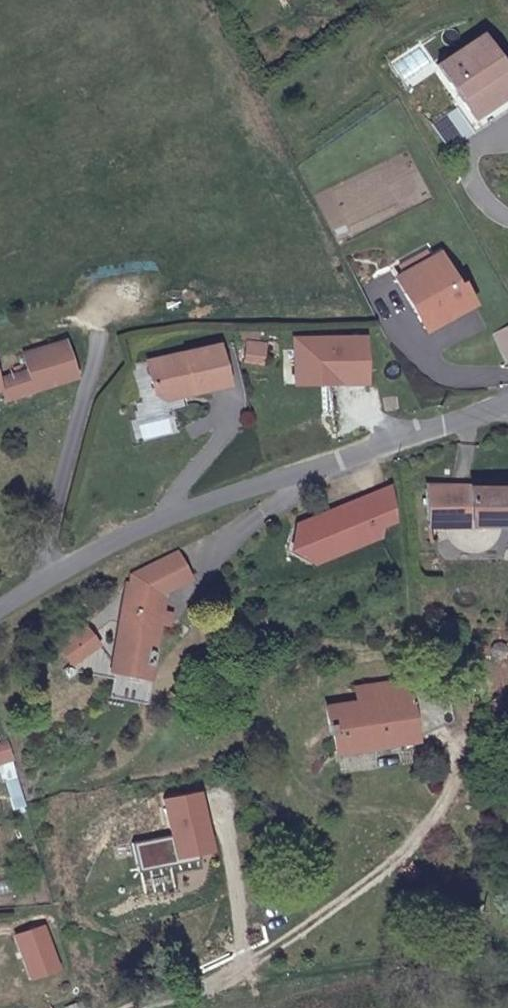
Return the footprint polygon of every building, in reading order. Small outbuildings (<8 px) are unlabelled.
[(507,72),(486,37),(441,67),(465,103),(478,123),(507,103),(507,74),(507,72)] [(478,123),(465,103),(454,110),(467,130),(478,123)] [(478,123),(467,130),(474,141),(507,118),(507,103),(478,123)] [(431,261),(426,254),(394,275),(431,335),(475,305),(464,287),(458,291),(450,277),(438,257),(431,261)] [(458,291),(464,287),(455,273),(450,277),(458,291)] [(496,341),(507,366),(507,335),(496,341)] [(1,388),(6,404),(77,380),(65,342),(22,355),(25,368),(0,376),(0,388),(1,388)] [(262,366),(263,346),(247,343),(246,364),(262,366)] [(221,348),(157,362),(162,382),(155,382),(159,399),(165,398),(170,401),(189,397),(187,390),(195,388),(197,395),(230,388),(221,348)] [(162,382),(157,362),(150,363),(155,382),(162,382)] [(427,489),(426,529),(507,528),(507,490),(427,489)] [(151,653),(160,596),(131,592),(114,707),(142,712),(147,676),(155,670),(156,660),(151,653)] [(166,597),(160,596),(151,653),(156,660),(166,597)] [(147,676),(142,712),(148,713),(155,670),(147,676)] [(353,688),(355,704),(409,696),(407,681),(353,688)] [(409,696),(355,704),(324,709),(328,736),(330,735),(333,752),(416,740),(409,696)] [(9,770),(4,758),(1,748),(0,749),(0,774),(9,770)]
